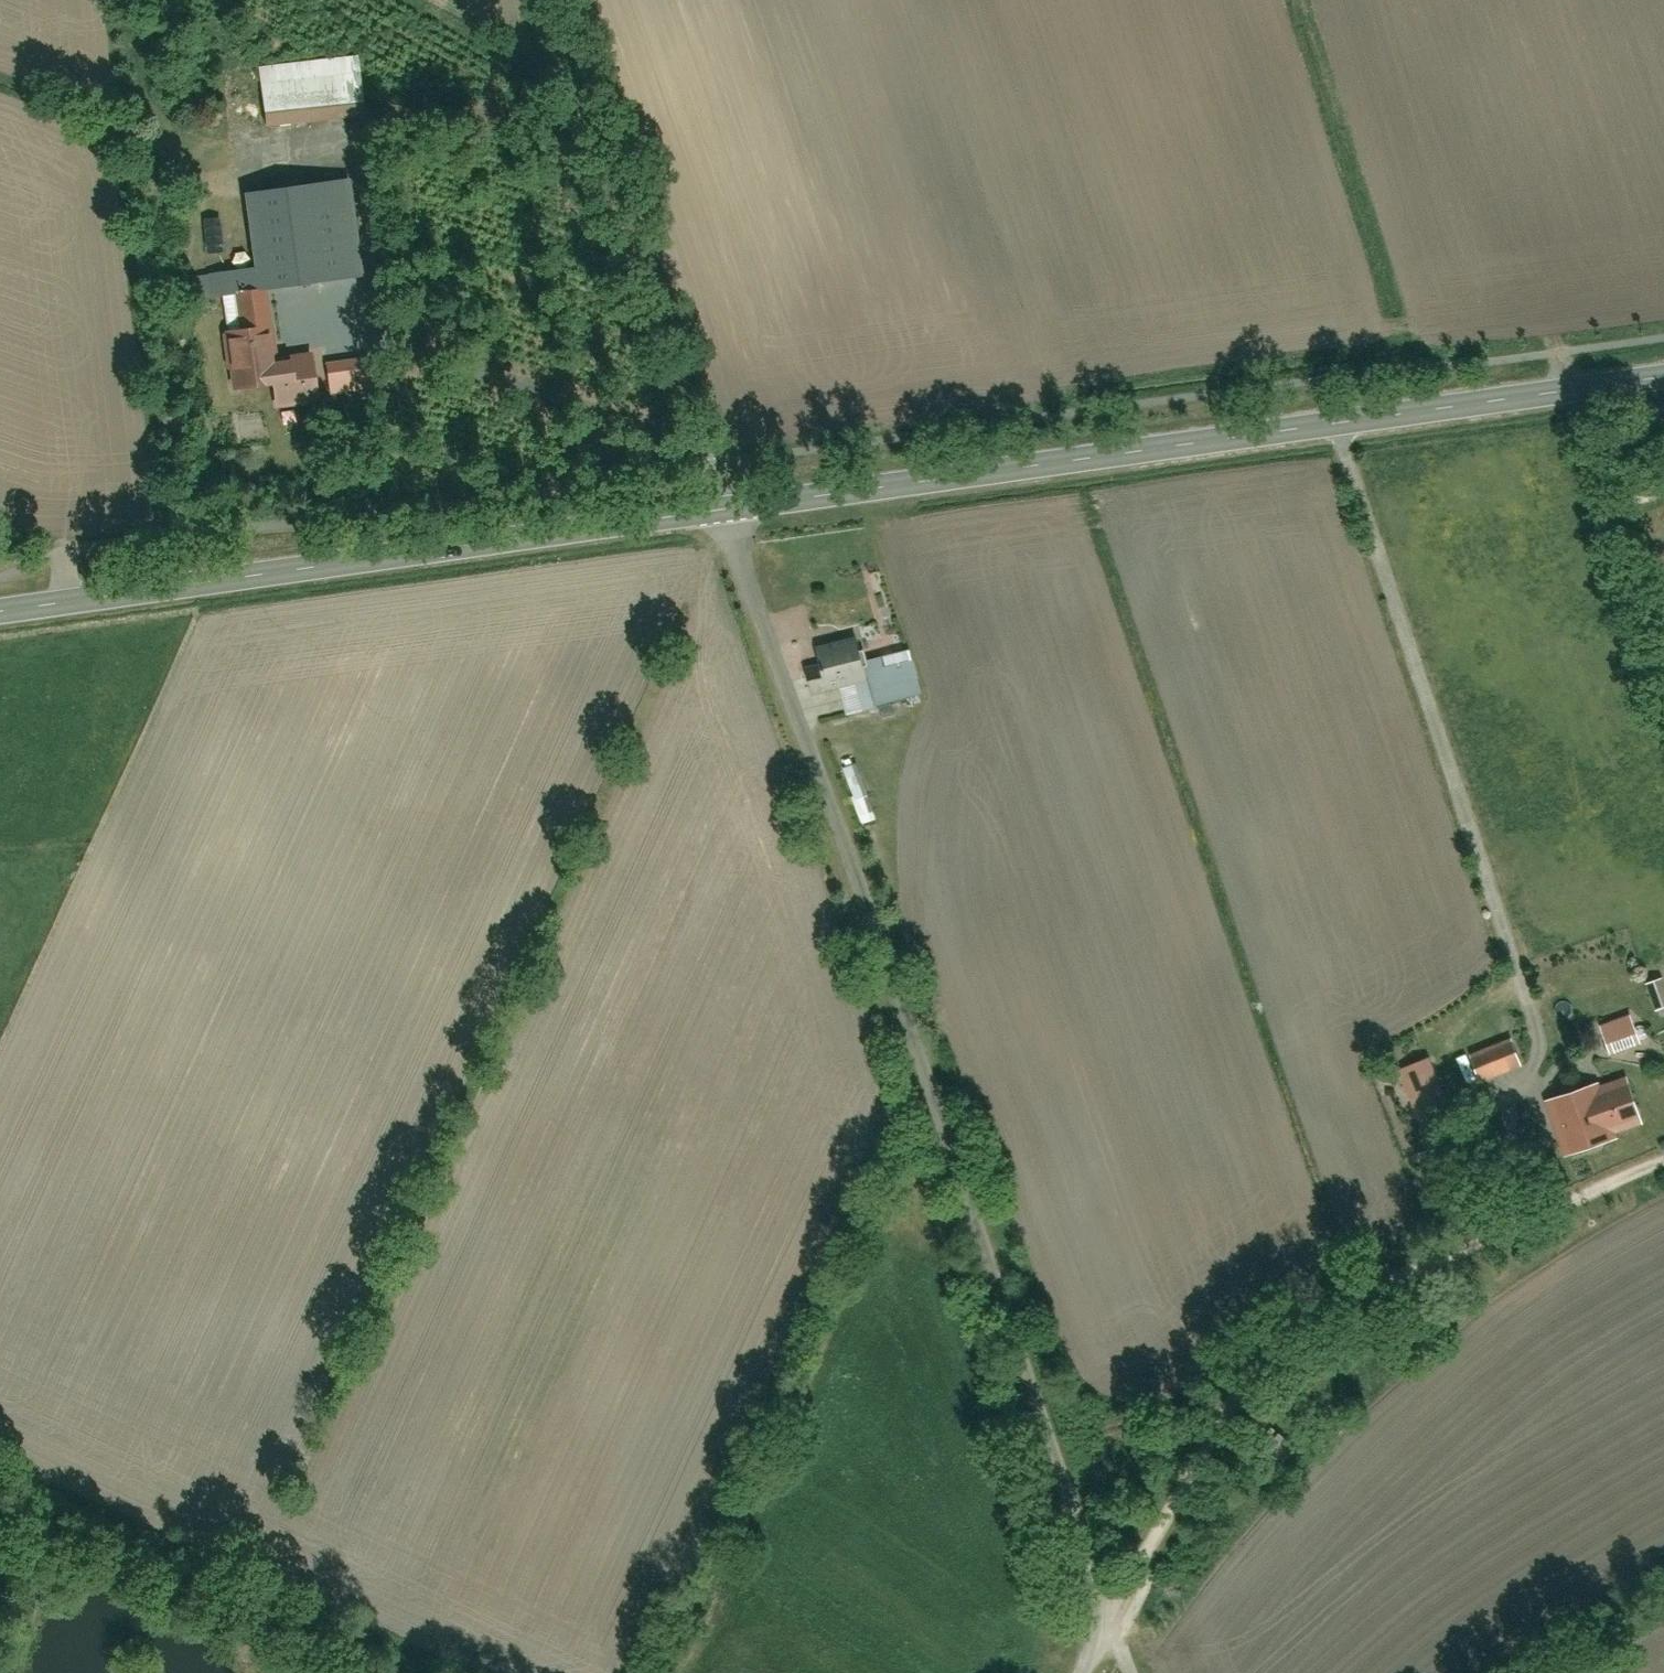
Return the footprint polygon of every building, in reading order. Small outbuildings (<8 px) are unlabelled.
[(264,67),(269,129),(364,121),(360,60),(264,67)] [(351,183),(246,197),(258,291),(363,277),(351,183)] [(212,276),(248,271),(237,203),(201,209),(212,276)] [(227,331),(234,394),(277,389),(270,326),(265,326),(262,296),(234,299),(238,329),(227,331)] [(859,686),(865,711),(924,696),(910,650),(865,663),(860,641),(808,653),(817,695),(859,686)] [(1603,1027),(1613,1053),(1641,1043),(1632,1017),(1603,1027)] [(1472,1060),(1485,1089),(1527,1071),(1515,1042),(1472,1060)] [(1435,1057),(1398,1071),(1431,1155),(1468,1141),(1435,1057)] [(1645,1123),(1628,1074),(1599,1084),(1598,1080),(1545,1098),(1565,1155),(1617,1137),(1616,1133),(1645,1123)]
